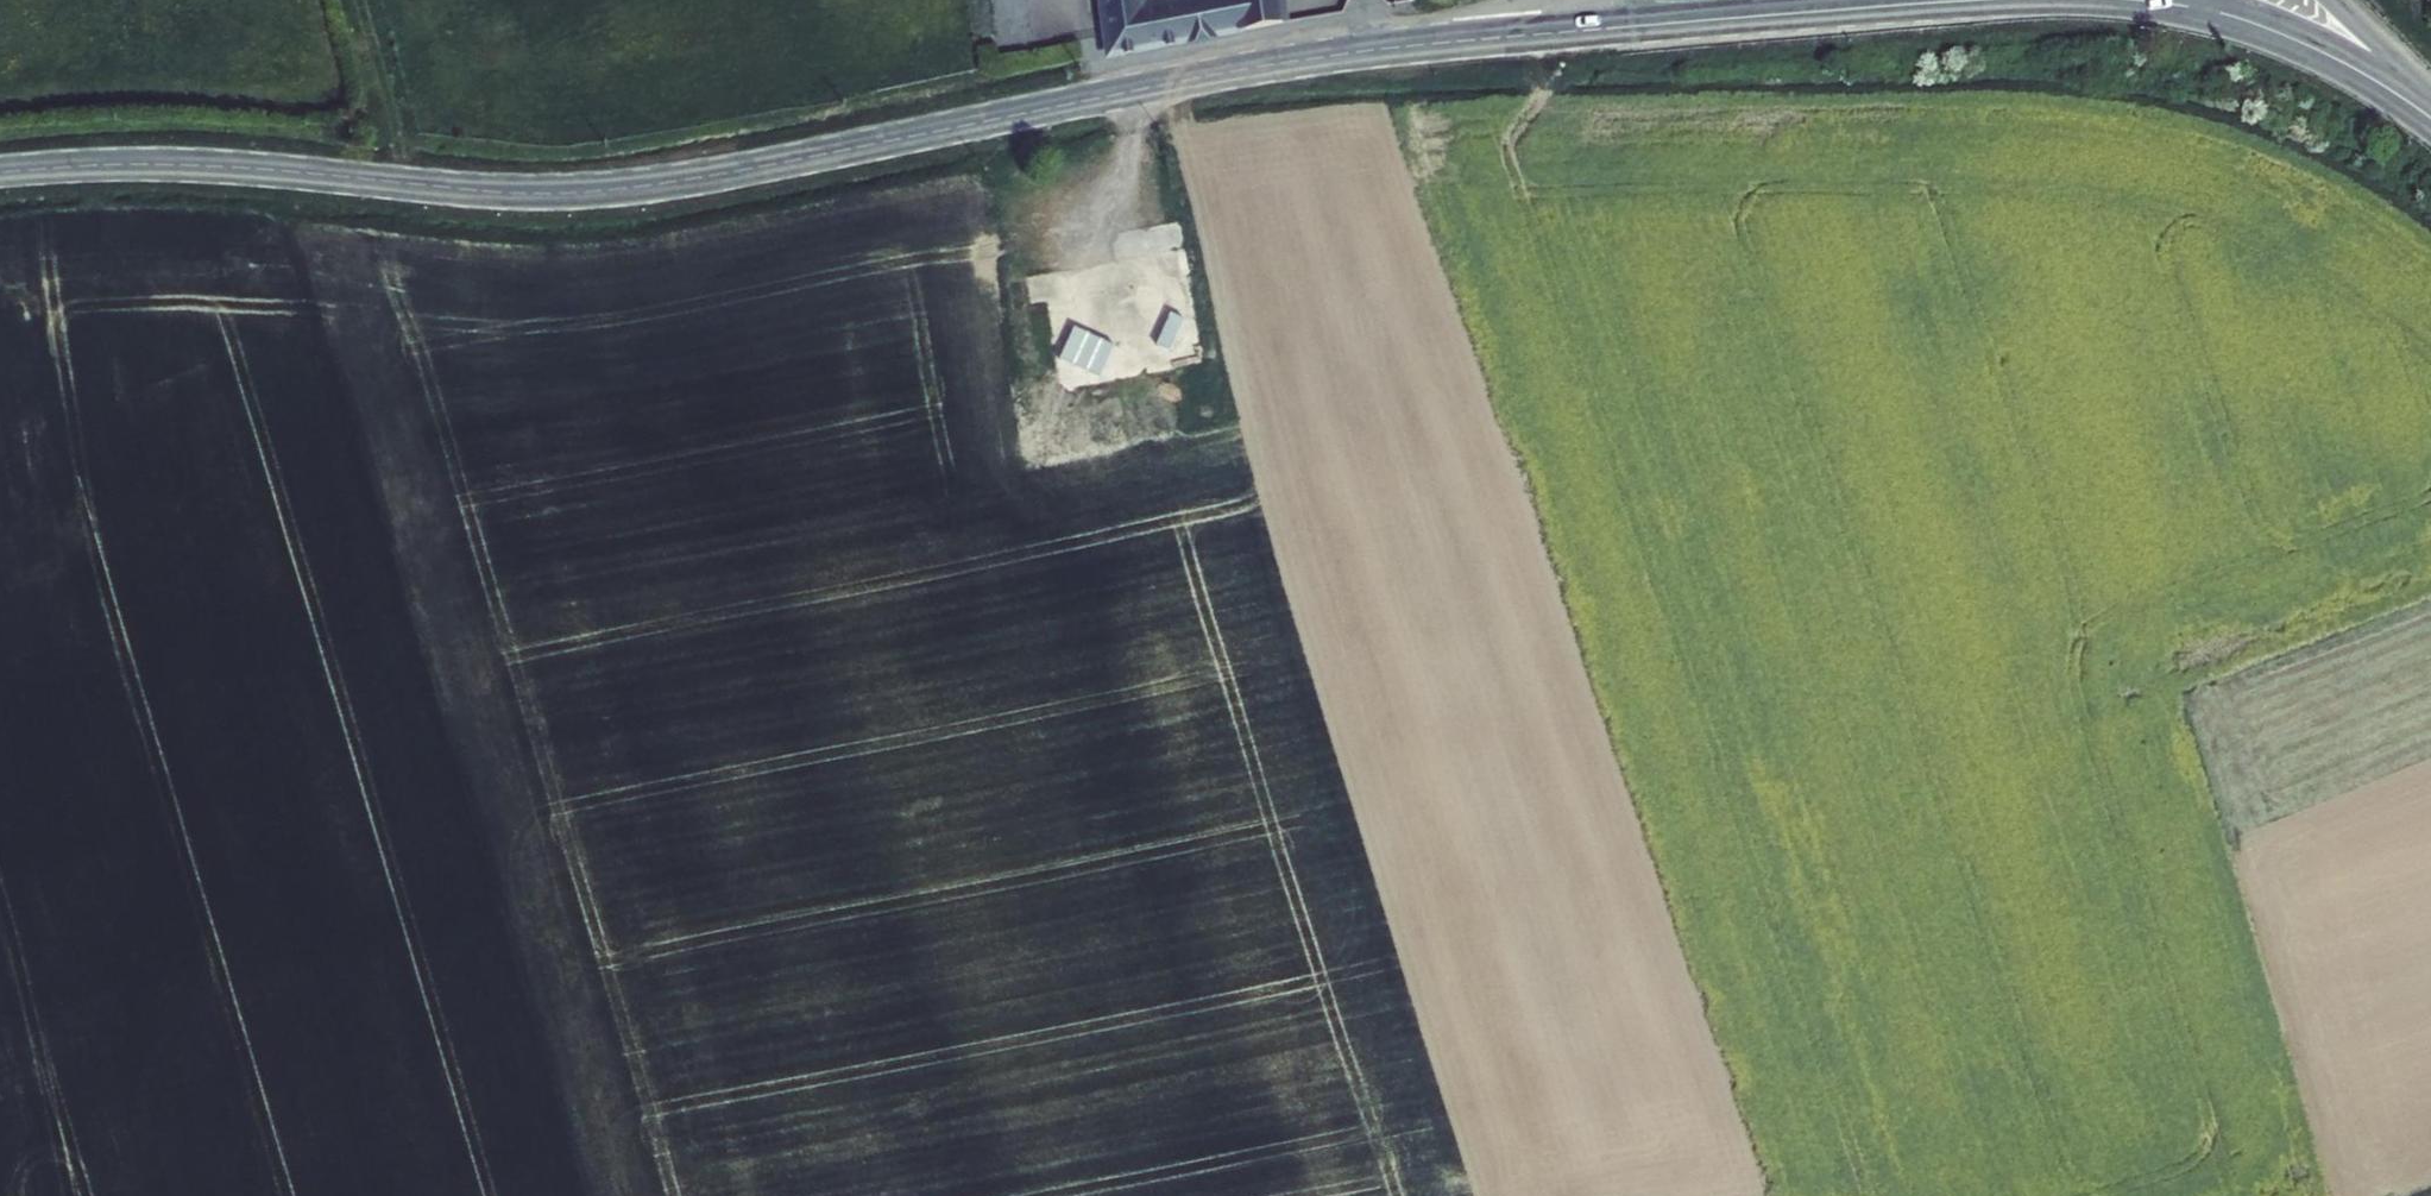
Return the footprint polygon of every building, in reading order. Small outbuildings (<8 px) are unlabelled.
[(1140,0),(1101,0),(1109,64),(1285,26),(1281,0),(1202,0),(1141,12),(1140,0)] [(1285,26),(1318,19),(1315,0),(1281,0),(1285,26)] [(1114,253),(1038,272),(1044,296),(1186,262),(1174,210),(1108,225),(1114,253)] [(1186,262),(1044,296),(1031,299),(1035,316),(1048,313),(1065,386),(1208,351),(1186,262)]
